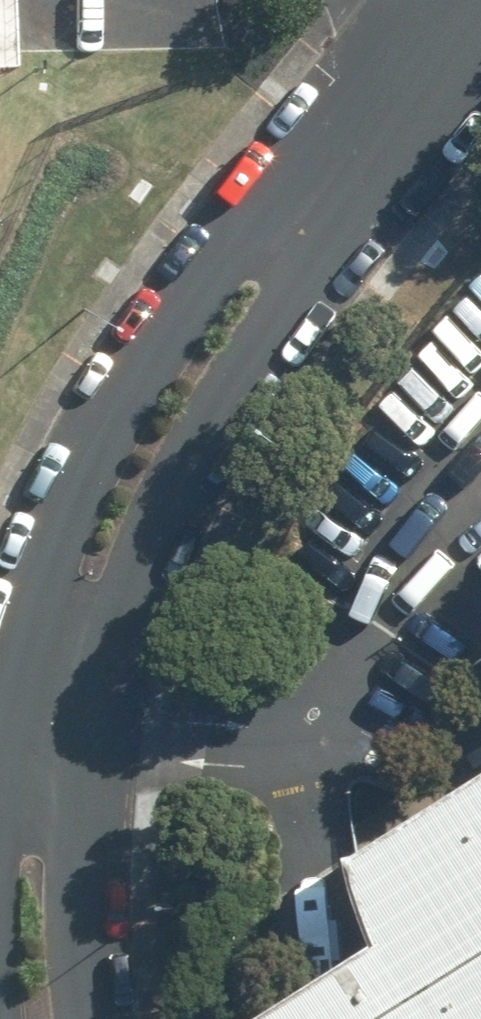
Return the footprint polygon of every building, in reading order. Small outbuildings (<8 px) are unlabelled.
[(268,1018),(480,1018),(480,783),(359,861),(387,940),(268,1018)]
